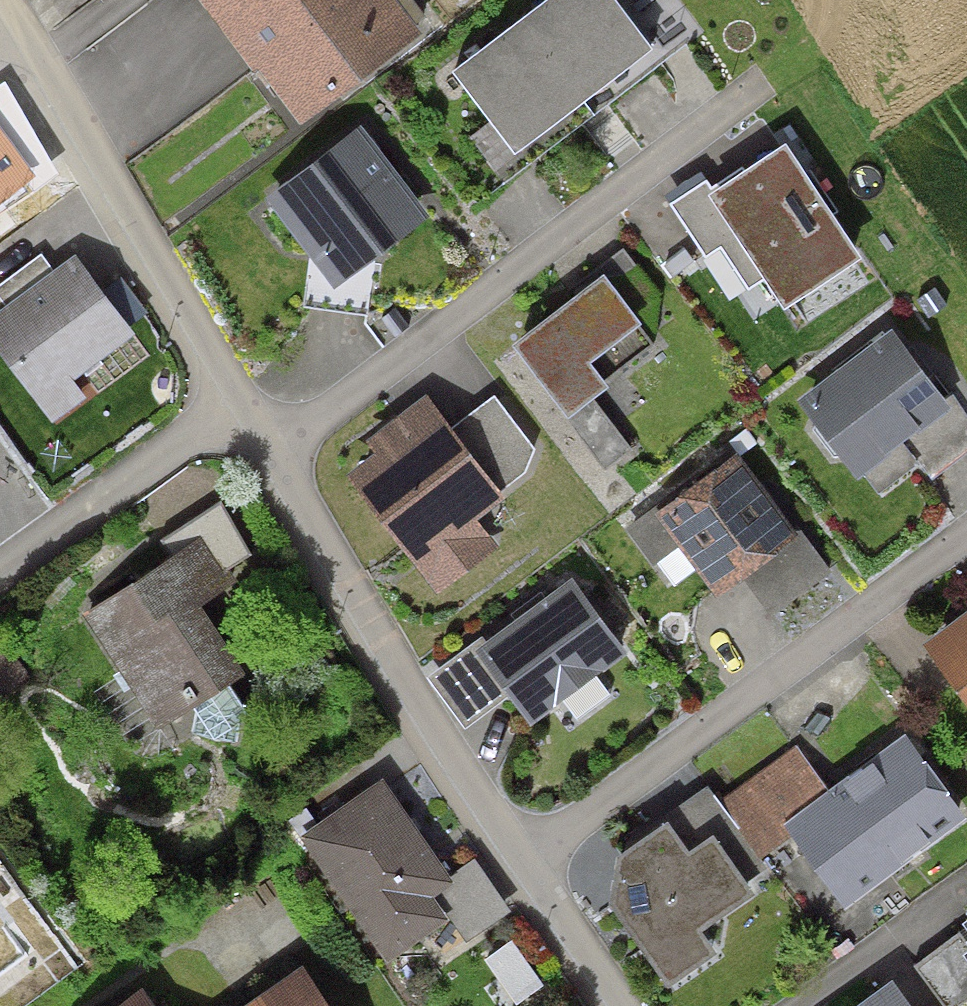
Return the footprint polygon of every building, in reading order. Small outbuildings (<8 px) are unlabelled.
[(416,35),(390,0),(218,0),(304,117),(416,35)] [(614,0),(560,0),(463,74),(521,150),(652,50),(614,0)] [(0,139),(0,194),(27,173),(0,139)] [(423,222),(361,139),(279,200),(342,283),(423,222)] [(861,259),(790,152),(723,196),(794,303),(861,259)] [(77,265),(0,322),(0,331),(46,393),(127,332),(77,265)] [(654,345),(606,284),(528,345),(575,406),(654,345)] [(941,406),(893,340),(814,398),(863,464),(941,406)] [(435,420),(361,478),(441,580),(485,546),(466,521),(496,497),(435,420)] [(790,537),(738,466),(672,514),(724,585),(790,537)] [(167,720),(235,677),(168,572),(100,615),(167,720)] [(617,651),(573,593),(493,652),(537,711),(617,651)] [(930,649),(966,698),(966,621),(930,649)] [(895,751),(791,827),(842,897),(946,820),(895,751)] [(448,883),(384,791),(313,839),(393,954),(443,920),(427,897),(448,883)] [(678,861),(657,830),(614,859),(608,904),(661,981),(701,954),(686,932),(739,896),(704,844),(678,861)] [(300,977),(260,1005),(321,1005),(300,977)] [(883,991),(863,1005),(894,1005),(883,991)]
